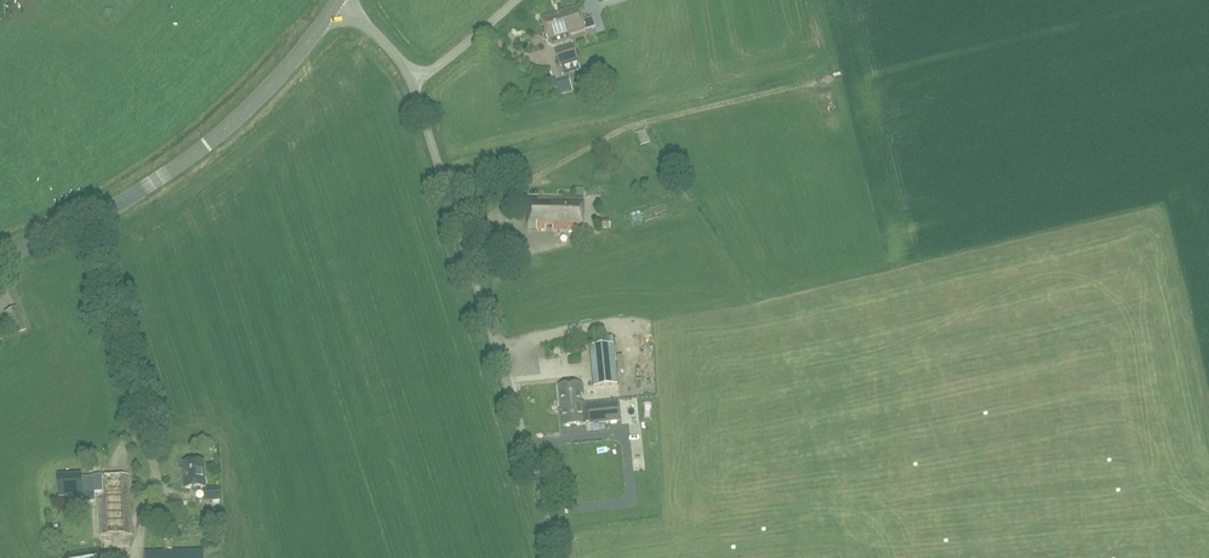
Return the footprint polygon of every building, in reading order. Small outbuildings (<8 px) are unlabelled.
[(623,0),(599,0),(602,9),(624,1),(623,0)] [(569,35),(570,35),(585,30),(596,27),(593,17),(582,21),(578,7),(562,12),(569,35)] [(572,40),(570,35),(569,35),(562,12),(541,18),(550,45),(553,46),(572,40)] [(581,70),(575,51),(574,51),(572,45),(556,50),(563,75),(581,70)] [(571,75),(557,78),(560,92),(574,89),(571,75)] [(640,147),(651,143),(645,131),(635,135),(640,147)] [(563,210),(563,198),(538,197),(538,198),(527,199),(528,229),(537,229),(537,230),(546,230),(546,226),(553,227),(553,230),(583,231),(584,208),(571,208),(570,212),(568,211),(568,210),(563,210)] [(571,208),(584,208),(584,199),(563,198),(563,210),(568,210),(568,211),(570,212),(571,208)] [(600,229),(610,228),(610,220),(599,221),(600,229)] [(12,332),(8,324),(4,326),(0,317),(0,337),(12,332)] [(589,345),(593,385),(616,383),(612,343),(589,345)] [(562,405),(581,403),(580,395),(583,395),(582,384),(559,386),(561,406),(562,405)] [(581,403),(562,405),(564,426),(586,424),(586,423),(590,423),(590,424),(619,421),(617,403),(584,407),(584,403),(581,403)] [(185,488),(205,487),(204,461),(183,462),(185,488)] [(82,495),(82,492),(94,492),(103,491),(102,475),(91,476),(91,477),(81,478),(81,476),(59,477),(60,496),(82,495)] [(104,526),(128,525),(126,488),(102,489),(103,491),(103,501),(104,526)] [(205,501),(222,501),(221,488),(204,488),(205,501)] [(172,541),(164,541),(164,551),(145,552),(146,557),(203,557),(203,550),(189,550),(189,545),(181,545),(181,551),(173,551),(172,541)] [(100,548),(68,553),(64,557),(101,557),(100,548)]
